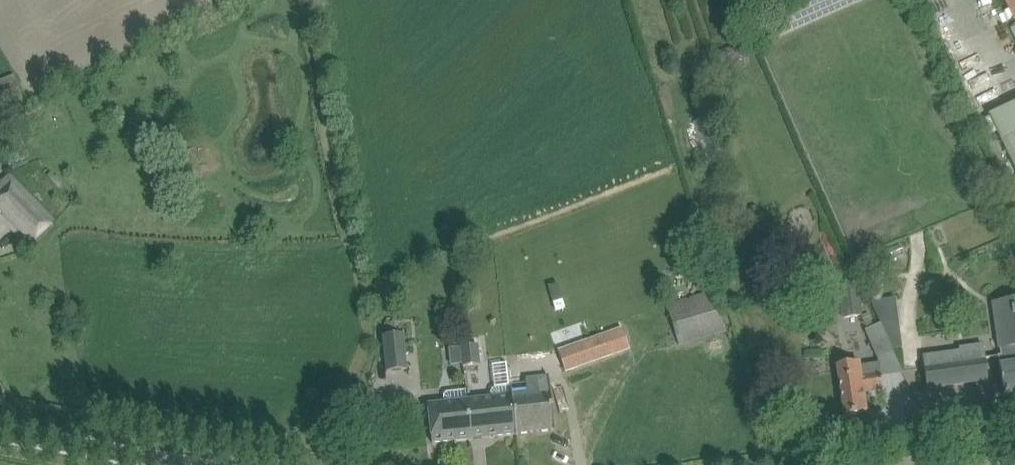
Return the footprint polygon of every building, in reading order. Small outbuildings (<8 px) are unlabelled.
[(0,81),(0,108),(24,99),(15,75),(0,81)] [(1001,140),(1014,171),(1014,134),(1001,140)] [(4,180),(11,187),(0,197),(0,210),(33,244),(56,221),(10,174),(4,180)] [(843,318),(862,315),(857,283),(838,286),(843,318)] [(879,284),(869,286),(872,301),(882,299),(879,284)] [(679,345),(725,331),(714,292),(667,306),(679,345)] [(996,318),(1001,355),(998,356),(999,366),(1003,396),(1014,394),(1014,300),(1012,300),(1014,315),(996,318)] [(898,319),(880,321),(884,330),(900,328),(898,319)] [(867,327),(864,328),(876,356),(878,355),(892,348),(884,330),(880,321),(874,324),(867,327)] [(619,330),(571,348),(577,367),(625,349),(619,330)] [(383,336),(387,372),(407,369),(403,334),(383,336)] [(477,345),(461,347),(463,367),(480,365),(477,345)] [(923,357),(927,388),(965,383),(961,352),(923,357)] [(837,367),(841,396),(844,416),(867,413),(863,392),(883,389),(880,364),(860,367),(859,364),(837,367)] [(518,389),(511,390),(511,397),(515,435),(555,430),(549,377),(528,379),(530,394),(519,395),(518,389)] [(515,435),(511,397),(509,397),(508,386),(494,387),(491,392),(491,399),(467,401),(471,439),(515,435)] [(444,395),(445,404),(428,406),(432,444),(471,439),(467,401),(466,402),(464,390),(447,392),(444,395)]
